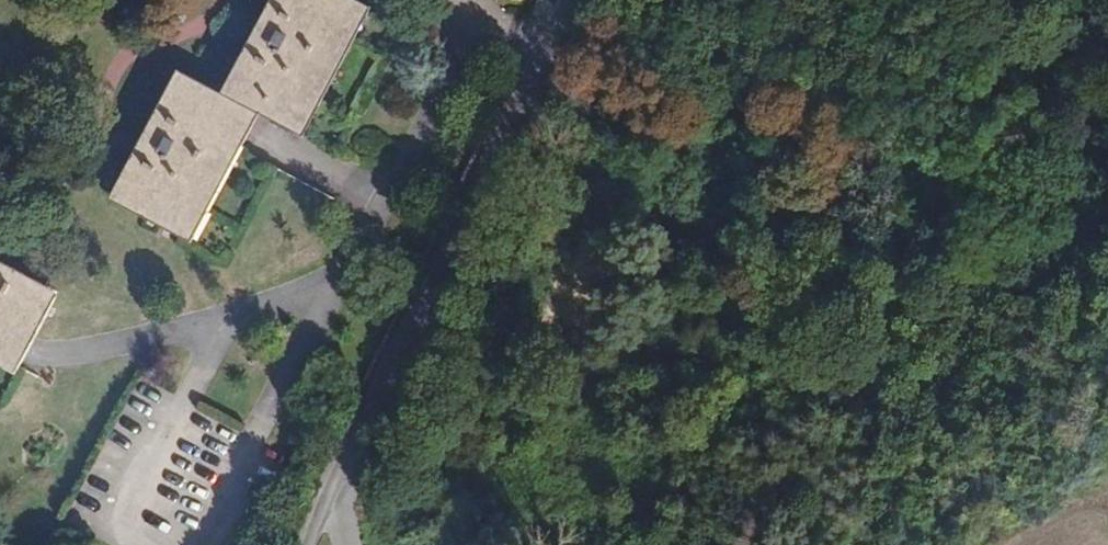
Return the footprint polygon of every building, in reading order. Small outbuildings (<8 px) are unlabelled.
[(348,0),(275,0),(223,98),(179,75),(109,201),(193,247),(262,119),(306,142),(374,13),(348,0)] [(0,262),(0,367),(19,378),(64,297),(0,262)]
